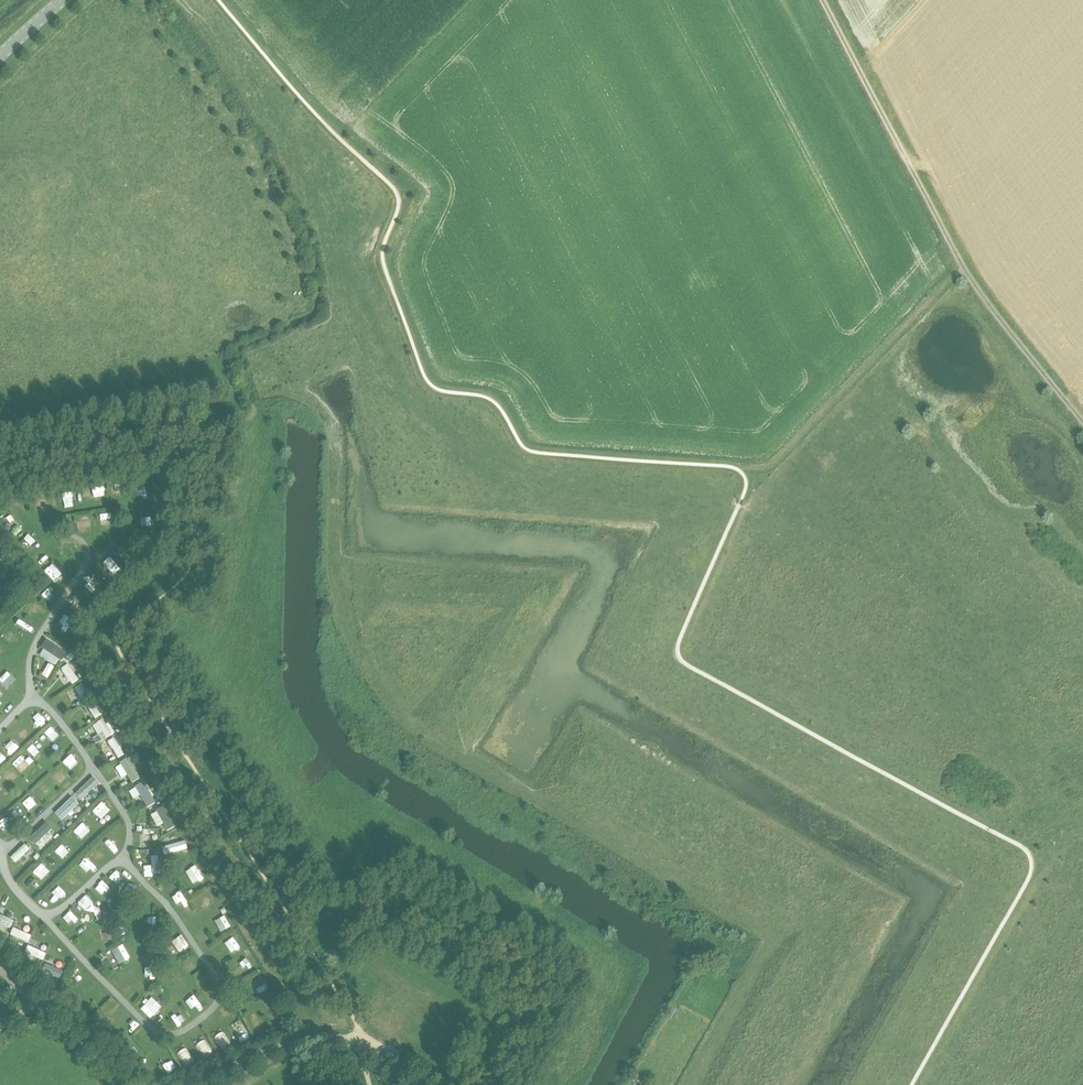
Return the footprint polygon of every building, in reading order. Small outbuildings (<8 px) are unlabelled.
[(0,632),(0,644),(5,648),(14,638),(3,629),(0,632)] [(50,669),(63,686),(71,680),(59,663),(50,669)] [(9,681),(0,673),(0,690),(9,681)] [(73,702),(81,700),(75,684),(67,686),(73,702)] [(86,720),(92,717),(85,703),(79,706),(86,720)] [(95,740),(103,737),(95,718),(88,721),(95,740)] [(40,730),(33,735),(37,741),(44,736),(40,730)] [(98,741),(108,760),(115,756),(105,737),(98,741)] [(55,760),(61,769),(71,762),(65,753),(55,760)] [(14,756),(6,764),(16,774),(24,765),(14,756)] [(123,784),(132,779),(117,757),(109,762),(123,784)] [(125,784),(134,806),(144,802),(135,780),(125,784)] [(89,817),(101,807),(95,800),(84,810),(89,817)] [(79,828),(87,822),(81,816),(74,822),(79,828)] [(19,840),(30,853),(51,836),(40,823),(19,840)] [(67,830),(60,836),(68,846),(75,839),(67,830)] [(89,847),(102,853),(106,842),(94,837),(89,847)] [(46,851),(55,861),(61,855),(52,845),(46,851)] [(80,853),(74,860),(85,869),(90,861),(80,853)] [(140,871),(150,871),(150,855),(141,855),(140,871)] [(181,871),(186,883),(196,878),(191,867),(181,871)] [(202,893),(193,898),(200,911),(209,907),(202,893)] [(149,920),(149,907),(135,907),(135,920),(149,920)] [(62,909),(52,918),(61,929),(72,920),(62,909)] [(211,933),(223,926),(216,915),(204,922),(211,933)] [(95,945),(106,940),(99,928),(89,934),(95,945)] [(225,950),(236,946),(231,933),(221,937),(225,950)] [(172,957),(183,950),(175,938),(165,945),(172,957)] [(138,960),(148,959),(147,946),(131,947),(131,953),(138,952),(138,960)] [(21,947),(18,952),(36,960),(39,954),(21,947)] [(116,948),(106,955),(114,965),(124,958),(116,948)] [(241,974),(252,967),(244,956),(234,962),(241,974)] [(186,959),(177,965),(185,975),(193,969),(186,959)] [(195,989),(204,984),(196,970),(187,976),(195,989)] [(131,971),(131,981),(147,981),(147,971),(131,971)] [(250,986),(255,995),(263,990),(258,981),(250,986)] [(134,1010),(148,1023),(157,1014),(143,1001),(134,1010)] [(233,1039),(241,1032),(233,1022),(224,1029),(233,1039)]
